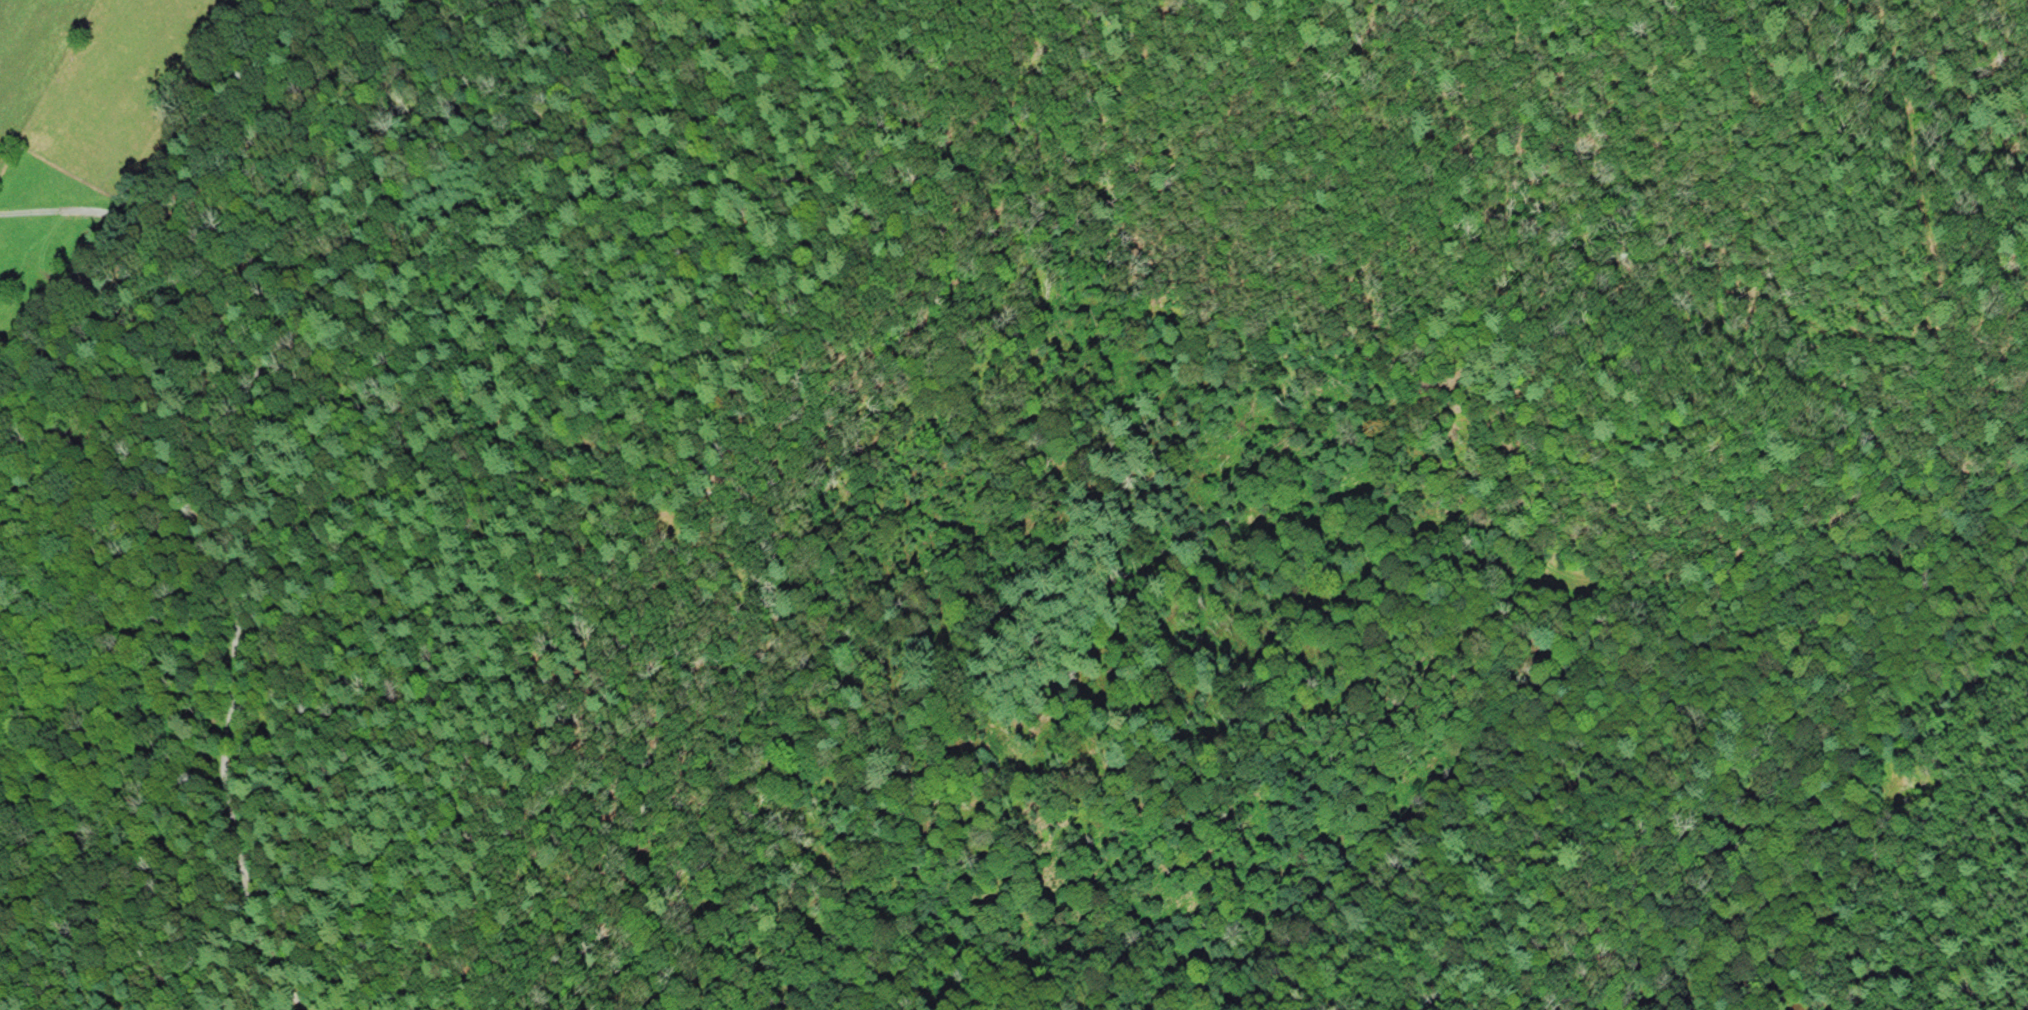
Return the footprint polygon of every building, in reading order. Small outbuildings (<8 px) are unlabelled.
[(167,300),(174,306),(163,317),(156,311),(167,300)]
